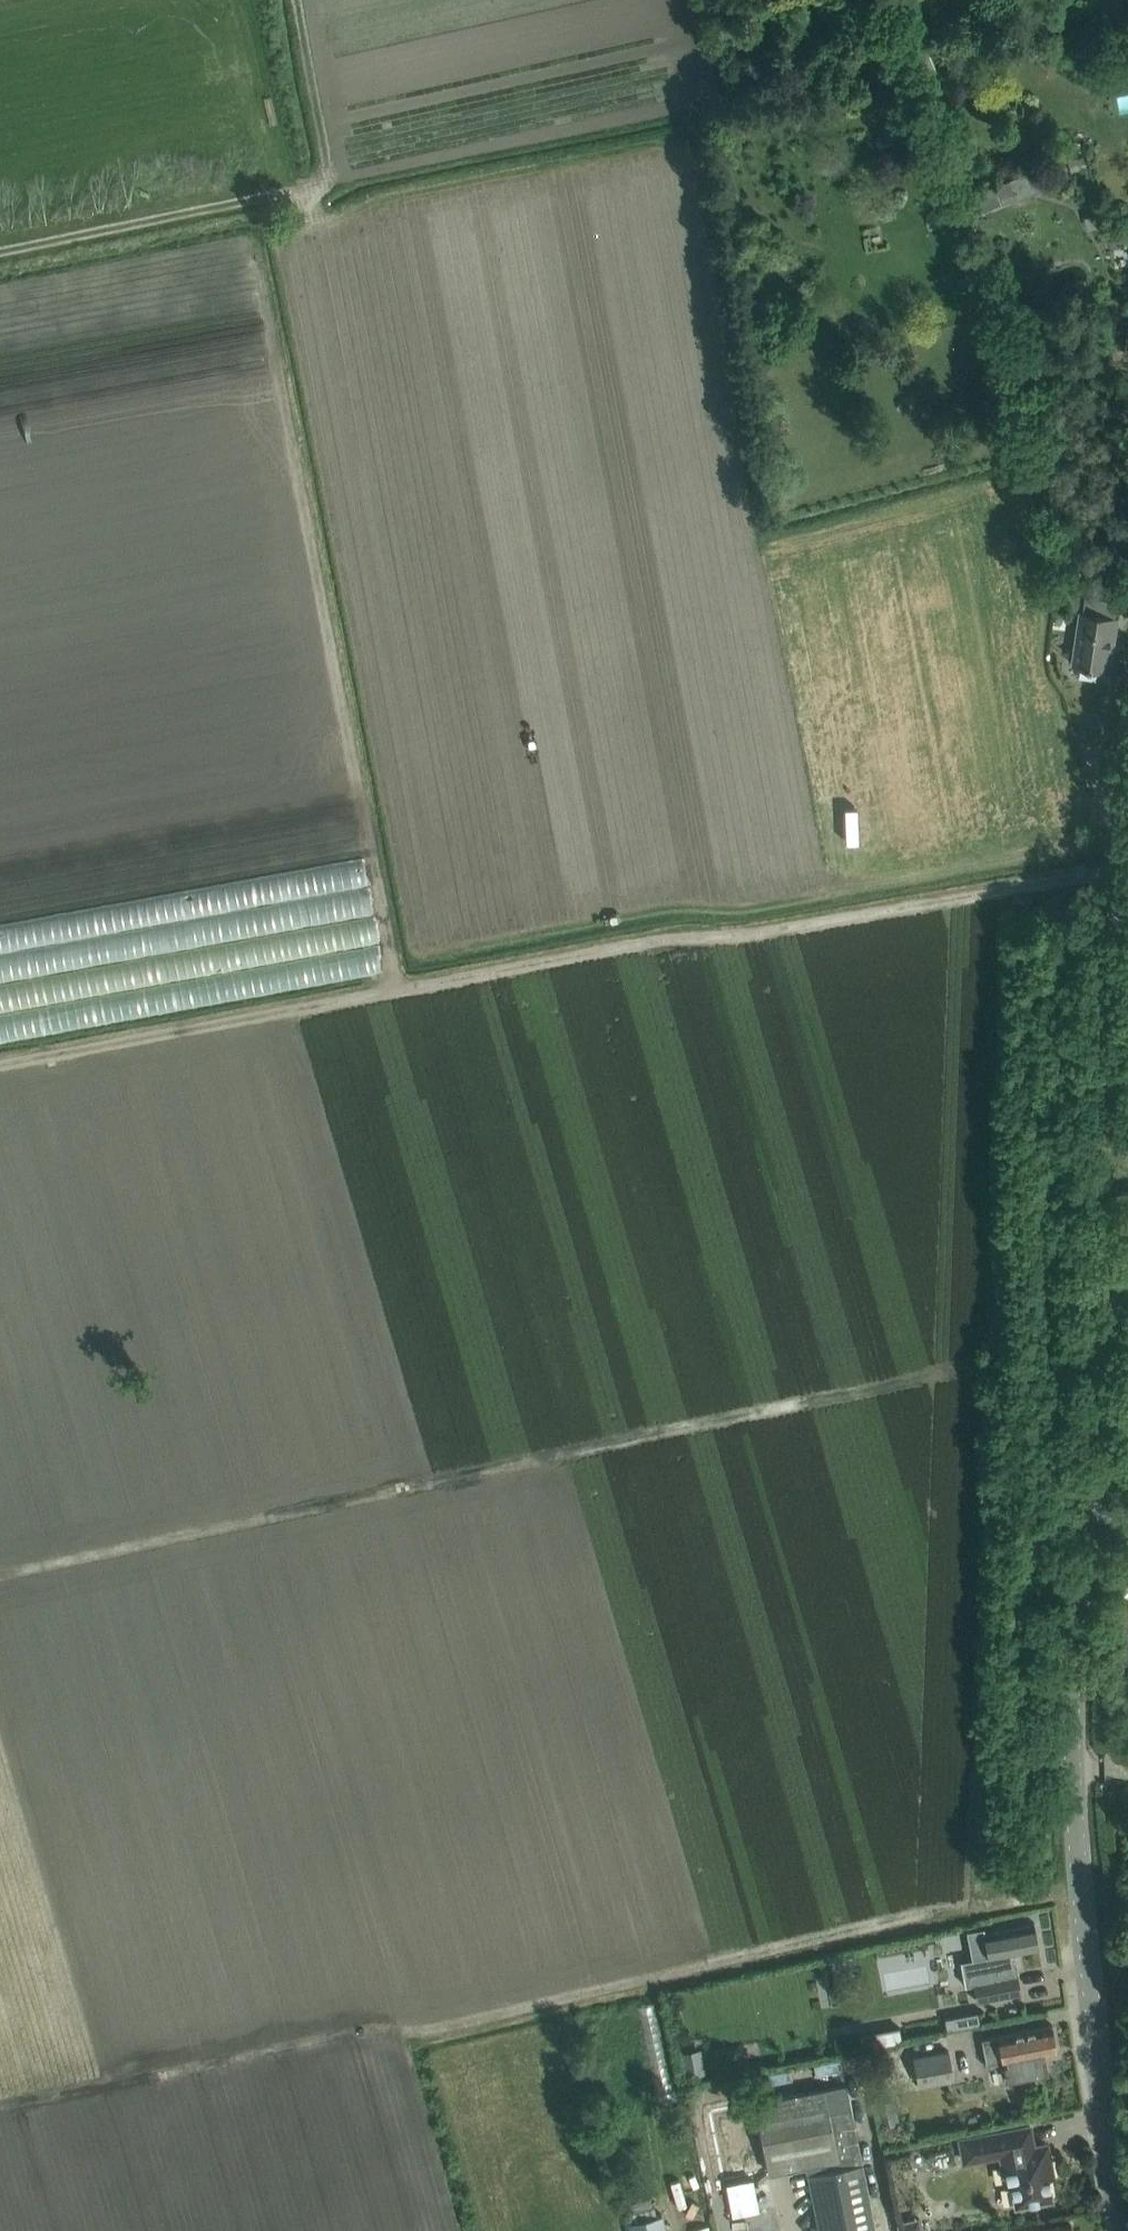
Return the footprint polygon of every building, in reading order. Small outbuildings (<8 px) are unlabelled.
[(1061,179),(1053,161),(993,185),(1000,203),(1061,179)] [(1119,615),(1081,609),(1073,664),(1081,665),(1080,676),(1098,679),(1099,668),(1111,669),(1119,615)] [(975,1986),(978,2000),(1020,1992),(1012,1954),(1039,1949),(1034,1925),(984,1935),(983,1928),(968,1931),(973,1960),(960,1963),(965,1988),(975,1986)] [(977,2012),(945,2017),(947,2028),(979,2023),(977,2012)] [(1052,2024),(981,2038),(986,2064),(1004,2060),(1008,2080),(1047,2072),(1045,2057),(1044,2058),(1043,2052),(1056,2050),(1052,2024)] [(900,2025),(861,2033),(864,2047),(902,2039),(900,2025)] [(954,2079),(949,2050),(914,2056),(917,2085),(954,2079)] [(714,2083),(710,2054),(689,2057),(693,2086),(714,2083)] [(713,2109),(727,2179),(807,2164),(820,2230),(875,2230),(846,2083),(824,2087),(824,2086),(713,2109)] [(1052,2176),(1048,2155),(1040,2157),(1037,2145),(1033,2146),(1029,2125),(958,2139),(962,2163),(999,2155),(1004,2187),(1013,2186),(1015,2203),(1050,2196),(1046,2177),(1052,2176)] [(705,2188),(681,2194),(687,2217),(711,2211),(705,2188)] [(662,2213),(628,2221),(631,2230),(666,2230),(662,2213)] [(695,2222),(698,2230),(716,2230),(712,2217),(695,2222)] [(919,2217),(896,2222),(898,2230),(922,2230),(919,2217)]
